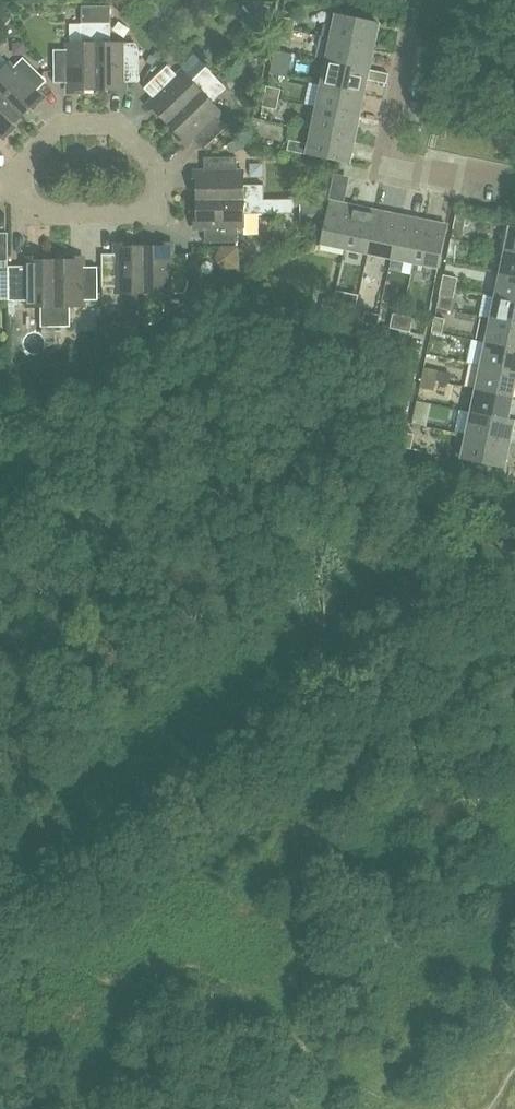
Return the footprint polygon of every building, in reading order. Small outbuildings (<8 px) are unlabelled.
[(263,3),(241,3),(237,11),(243,18),(241,20),(254,34),(269,18),(272,7),(263,5),(263,3)] [(97,6),(97,23),(97,89),(126,89),(126,82),(140,82),(140,49),(136,43),(112,43),(111,5),(97,6)] [(97,89),(97,23),(97,6),(82,6),(82,43),(68,43),(68,50),(54,50),(55,83),(69,83),(69,90),(97,89)] [(338,14),(335,26),(325,24),(322,36),(333,38),(373,46),(378,22),(338,14)] [(279,27),(294,30),(296,20),(281,17),(279,27)] [(292,40),(294,30),(279,27),(278,37),(292,40)] [(373,46),(333,38),(328,61),(369,69),(373,46)] [(276,51),(271,72),(287,76),(292,55),(276,51)] [(23,116),(43,95),(38,91),(47,81),(24,57),(14,67),(10,63),(0,73),(0,94),(23,116)] [(389,74),(369,69),(328,61),(323,85),(364,93),(366,80),(387,84),(389,74)] [(192,81),(182,71),(178,75),(168,65),(144,88),(154,98),(149,103),(169,124),(217,77),(207,67),(192,81)] [(227,88),(217,77),(169,124),(189,144),(194,139),(204,149),(228,126),(218,116),(222,112),(213,102),(227,88)] [(364,93),(323,85),(318,108),(359,116),(364,93)] [(281,89),(267,86),(265,96),(279,99),(281,89)] [(1,135),(3,136),(14,124),(23,116),(0,94),(0,134),(1,135)] [(277,109),(279,99),(265,96),(263,106),(277,109)] [(354,139),(359,116),(318,108),(314,130),(354,139)] [(349,163),(354,139),(314,130),(311,144),(290,140),(288,150),(349,163)] [(246,134),(227,141),(231,153),(250,146),(246,134)] [(198,171),(198,200),(264,199),(264,185),(244,185),(244,171),(238,171),(238,157),(205,157),(205,171),(198,171)] [(295,199),(264,199),(198,200),(198,228),(205,228),(205,243),(238,242),(238,228),(244,228),(245,234),(259,234),(259,214),(296,214),(295,199)] [(330,202),(321,242),(346,247),(354,207),(330,202)] [(321,204),(307,204),(307,222),(321,222),(321,204)] [(377,211),(354,207),(346,247),(369,252),(377,211)] [(401,216),(377,211),(369,252),(392,257),(401,216)] [(454,229),(464,231),(467,217),(457,214),(454,229)] [(415,262),(424,221),(401,216),(392,257),(415,262)] [(448,226),(424,221),(415,262),(439,267),(448,226)] [(507,250),(514,252),(514,226),(512,226),(507,250)] [(146,323),(146,313),(145,246),(116,247),(116,254),(102,254),(103,287),(117,287),(117,293),(128,293),(128,323),(146,323)] [(145,246),(146,313),(146,323),(159,323),(164,315),(164,313),(164,292),(186,292),(188,286),(188,253),(174,253),(174,246),(145,246)] [(221,247),(215,258),(222,268),(240,268),(239,247),(221,247)] [(507,250),(502,273),(514,276),(514,252),(507,250)] [(9,299),(8,254),(0,254),(0,300),(9,299)] [(42,327),(56,327),(56,260),(27,260),(27,267),(13,267),(13,301),(13,313),(18,313),(18,301),(27,301),(27,307),(41,307),(42,327)] [(84,260),(56,260),(56,327),(71,326),(71,306),(85,306),(85,300),(99,300),(98,267),(84,267),(84,260)] [(441,285),(457,288),(458,279),(465,280),(468,267),(447,262),(441,285)] [(502,273),(497,296),(514,300),(514,276),(502,273)] [(457,288),(441,285),(439,296),(454,299),(457,288)] [(497,296),(492,319),(514,324),(514,300),(497,296)] [(332,314),(334,301),(324,299),(322,311),(332,314)] [(332,314),(342,316),(344,303),(334,301),(332,314)] [(364,320),(378,323),(380,314),(366,312),(364,320)] [(401,328),(404,315),(393,313),(391,326),(401,328)] [(414,317),(404,315),(401,328),(412,330),(414,317)] [(435,317),(432,331),(443,333),(446,319),(435,317)] [(514,349),(514,324),(492,319),(488,342),(514,349)] [(488,342),(483,366),(514,372),(514,349),(488,342)] [(513,396),(514,389),(514,372),(483,366),(478,389),(513,396)] [(425,367),(423,377),(437,380),(439,370),(425,367)] [(113,371),(103,376),(107,386),(114,382),(116,378),(115,377),(113,371)] [(435,390),(437,380),(423,377),(420,387),(435,390)] [(509,418),(513,396),(478,389),(473,412),(514,420),(514,419),(509,418)] [(42,396),(42,406),(52,406),(56,406),(56,397),(56,396),(42,396)] [(514,420),(473,412),(468,435),(509,443),(512,430),(514,431),(514,420)] [(404,432),(399,458),(410,460),(415,434),(404,432)] [(463,459),(496,466),(504,467),(509,443),(468,435),(466,447),(459,446),(456,456),(464,457),(463,459)]
